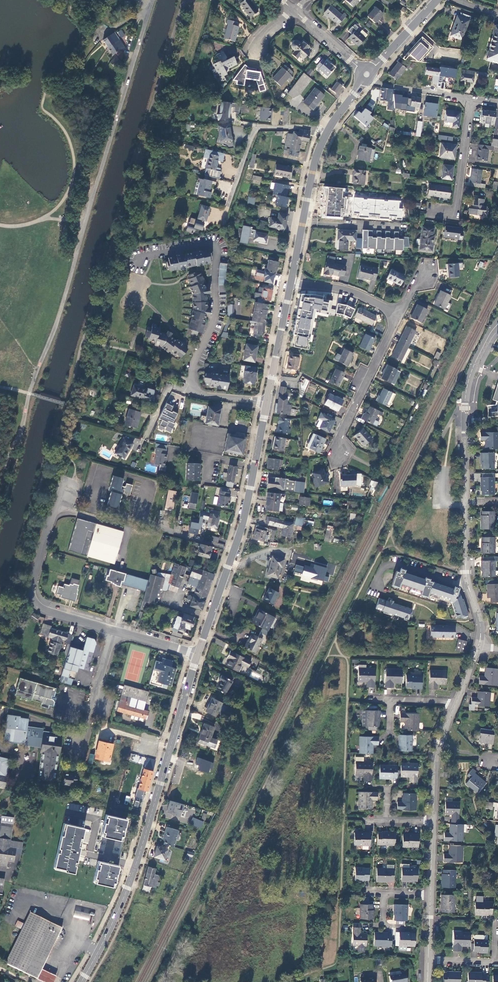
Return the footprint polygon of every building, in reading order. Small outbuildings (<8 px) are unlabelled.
[(241,3),(240,3),(250,17),(258,11),(251,2),(253,0),(244,0),(241,3)] [(338,25),(346,15),(344,13),(342,15),(330,5),(324,13),(335,23),(335,22),(338,25)] [(375,23),(383,14),(375,7),(367,16),(375,23)] [(472,17),(461,13),(459,17),(457,17),(453,28),(454,28),(452,36),(461,40),(468,21),(470,21),(472,17)] [(234,42),(239,26),(236,26),(237,22),(228,19),(227,23),(228,23),(224,38),(234,42)] [(365,38),(359,33),(351,26),(347,31),(351,34),(348,38),(358,46),(365,38)] [(495,26),(494,31),(492,30),(491,35),(493,35),(489,53),(487,53),(486,57),(488,57),(487,62),(497,64),(497,27),(495,26)] [(115,32),(109,36),(114,43),(119,39),(115,32)] [(109,36),(102,40),(107,47),(114,43),(109,36)] [(433,47),(422,38),(405,57),(404,56),(402,58),(405,61),(411,62),(419,63),(433,47)] [(114,43),(107,47),(112,55),(115,53),(122,60),(123,55),(120,50),(124,47),(119,39),(114,43)] [(310,45),(303,39),(299,43),(298,41),(296,41),(295,41),(294,41),(293,42),(292,42),(291,44),(291,45),(291,46),(291,47),(292,48),(303,58),(309,52),(307,49),(310,45)] [(226,60),(225,58),(226,57),(222,51),(216,55),(217,58),(215,59),(216,62),(213,64),(215,67),(215,68),(220,77),(218,78),(221,82),(225,79),(223,76),(226,74),(225,71),(229,69),(229,68),(236,64),(232,56),(226,60)] [(121,67),(122,63),(116,56),(110,62),(115,68),(118,64),(121,67)] [(316,66),(327,76),(335,67),(331,64),(330,64),(326,60),(325,61),(322,59),(316,66)] [(397,80),(407,69),(399,61),(388,73),(397,80)] [(280,86),(286,80),(290,75),(293,72),(285,65),(273,79),(280,86)] [(81,69),(80,72),(88,76),(89,73),(84,70),(85,67),(82,66),(80,68),(81,69)] [(424,74),(438,76),(439,69),(425,67),(424,74)] [(438,76),(437,81),(442,82),(443,76),(448,77),(447,81),(454,82),(456,69),(439,67),(439,69),(438,76)] [(473,82),(474,76),(474,72),(462,70),(461,81),(473,82)] [(304,73),(303,72),(287,94),(292,97),(299,95),(311,79),(307,76),(304,73)] [(248,87),(253,88),(258,89),(259,89),(260,81),(253,79),(254,75),(246,73),(244,80),(240,79),(238,87),(248,89),(248,87)] [(342,85),(337,81),(331,89),(335,93),(342,85)] [(312,109),(315,106),(312,104),(314,101),(317,103),(324,95),(315,88),(304,102),(312,109)] [(370,99),(376,101),(380,90),(373,88),(370,99)] [(394,102),(393,89),(382,88),(381,100),(390,102),(394,102)] [(419,107),(420,98),(411,97),(411,99),(407,98),(406,105),(419,107)] [(240,104),(220,101),(219,114),(216,115),(218,121),(228,119),(230,107),(233,107),(233,112),(238,112),(240,104)] [(437,104),(425,102),(423,115),(435,117),(437,104)] [(242,104),(241,111),(248,113),(249,105),(242,104)] [(270,121),(272,108),(261,107),(259,120),(270,121)] [(371,112),(365,108),(361,114),(358,111),(354,116),(366,126),(373,118),(369,114),(371,112)] [(460,113),(445,110),(444,121),(453,122),(453,126),(458,127),(460,113)] [(495,112),(482,111),(481,123),(494,124),(495,112)] [(228,124),(218,126),(219,132),(221,141),(231,139),(230,131),(228,124)] [(301,130),(299,129),(299,133),(300,133),(299,140),(301,140),(308,142),(310,131),(301,129),(301,130)] [(231,131),(230,131),(231,139),(221,141),(219,132),(216,144),(226,146),(227,149),(234,148),(231,131)] [(290,147),(289,148),(299,151),(301,140),(299,140),(300,133),(299,133),(293,132),(293,134),(288,133),(285,147),(286,147),(287,146),(290,147)] [(456,145),(441,143),(439,157),(454,159),(456,145)] [(478,144),(476,159),(487,161),(489,150),(497,151),(497,147),(491,146),(478,144)] [(359,146),(357,159),(368,161),(370,149),(371,148),(359,146)] [(222,162),(224,153),(206,148),(204,156),(208,157),(204,175),(219,178),(220,172),(219,172),(220,168),(216,167),(218,161),(222,162)] [(289,148),(288,155),(297,157),(299,151),(289,148)] [(292,167),(276,164),(274,174),(290,178),(292,167)] [(453,166),(443,165),(441,178),(451,180),(453,166)] [(364,185),(365,170),(353,169),(353,175),(354,175),(353,184),(364,185)] [(471,183),(470,186),(485,188),(485,184),(480,184),(482,171),(472,169),(470,182),(471,183)] [(211,181),(199,178),(198,182),(199,182),(197,194),(209,198),(210,193),(211,192),(209,191),(210,188),(211,181)] [(277,195),(286,197),(288,186),(275,183),(273,194),(277,195)] [(450,187),(429,184),(427,195),(449,198),(450,187)] [(324,186),(322,217),(342,219),(342,217),(352,217),(352,218),(391,221),(392,220),(400,220),(400,208),(397,208),(398,201),(345,197),(346,188),(324,186)] [(284,206),(286,197),(277,195),(275,204),(284,206)] [(468,214),(485,217),(486,206),(484,206),(485,200),(478,199),(478,196),(474,195),(472,209),(469,208),(468,214)] [(197,218),(200,219),(204,220),(206,221),(210,208),(202,205),(197,218)] [(286,224),(287,217),(278,215),(278,219),(270,218),(269,226),(283,229),(285,224),(286,224)] [(189,222),(186,232),(192,234),(192,233),(193,233),(194,232),(195,228),(202,230),(204,223),(203,222),(200,221),(196,220),(195,219),(191,218),(190,222),(189,222)] [(252,227),(243,225),(242,232),(242,231),(240,242),(246,243),(248,235),(252,227)] [(444,237),(458,239),(459,232),(459,228),(445,226),(444,237)] [(423,227),(421,238),(420,245),(419,249),(432,251),(434,235),(432,235),(433,228),(423,227)] [(338,230),(337,240),(339,240),(338,249),(348,250),(348,241),(356,241),(356,231),(338,230)] [(372,230),(367,230),(367,248),(375,248),(376,237),(371,237),(372,230)] [(381,230),(376,230),(376,237),(375,248),(384,249),(385,238),(380,238),(381,230)] [(389,231),(385,230),(385,238),(384,249),(393,249),(393,238),(389,238),(389,231)] [(394,231),(393,238),(393,249),(403,250),(404,244),(403,244),(403,239),(398,238),(398,231),(394,231)] [(268,234),(255,232),(253,240),(266,243),(268,234)] [(176,256),(167,258),(168,261),(165,262),(167,270),(168,270),(169,271),(185,268),(185,267),(195,265),(196,266),(210,263),(209,259),(210,258),(209,250),(201,252),(200,250),(187,254),(176,255),(176,256)] [(264,271),(276,273),(278,262),(269,260),(267,265),(263,264),(261,270),(264,271)] [(225,271),(227,262),(219,261),(219,268),(219,277),(218,277),(219,297),(226,297),(226,288),(225,278),(225,271)] [(341,265),(326,261),(323,273),(328,274),(329,273),(339,275),(340,274),(343,275),(346,266),(341,265)] [(459,276),(458,270),(458,263),(447,264),(449,277),(459,276)] [(360,265),(357,278),(362,279),(362,278),(370,280),(371,279),(375,280),(378,268),(373,267),(373,268),(360,265)] [(404,276),(391,269),(387,278),(400,285),(404,276)] [(274,282),(276,273),(264,271),(263,276),(260,275),(260,279),(274,282)] [(188,328),(192,330),(198,331),(201,332),(205,321),(203,320),(205,313),(209,313),(210,309),(208,309),(208,305),(206,305),(206,295),(208,295),(208,291),(209,291),(210,287),(206,287),(203,280),(204,279),(200,272),(194,275),(193,272),(187,274),(189,278),(187,279),(190,286),(189,286),(192,293),(192,309),(190,316),(192,317),(188,328)] [(259,287),(259,291),(258,293),(257,293),(256,298),(270,300),(272,289),(259,287)] [(444,309),(451,295),(440,290),(434,304),(444,309)] [(329,317),(332,301),(323,299),(323,295),(302,294),(291,347),(311,350),(318,315),(329,317)] [(332,304),(337,305),(337,303),(341,303),(342,294),(339,294),(338,299),(333,298),(332,304)] [(265,323),(267,304),(254,301),(251,321),(265,323)] [(347,305),(337,303),(335,313),(344,315),(345,309),(347,305)] [(420,322),(427,309),(417,304),(411,317),(420,322)] [(355,309),(347,305),(345,309),(344,315),(350,318),(355,309)] [(377,316),(359,308),(355,317),(372,325),(377,316)] [(263,337),(265,323),(251,321),(249,320),(249,322),(250,323),(250,324),(254,324),(253,336),(256,336),(263,337)] [(177,354),(181,357),(188,349),(183,346),(185,344),(178,339),(177,340),(171,335),(173,332),(169,330),(168,334),(161,331),(162,328),(159,327),(159,325),(155,324),(153,328),(150,327),(147,336),(150,338),(149,339),(156,342),(156,344),(162,346),(168,351),(169,350),(176,355),(177,354)] [(406,326),(399,341),(408,346),(416,331),(406,326)] [(372,328),(370,331),(382,337),(383,335),(375,331),(376,330),(372,328)] [(369,351),(375,339),(365,334),(360,346),(369,351)] [(408,346),(399,341),(392,356),(401,361),(408,346)] [(257,346),(246,344),(243,360),(254,362),(257,346)] [(347,366),(353,353),(345,349),(341,356),(337,354),(334,360),(347,366)] [(296,370),(299,358),(289,356),(287,368),(296,370)] [(246,365),(243,377),(243,382),(254,384),(257,367),(246,365)] [(394,384),(400,372),(397,370),(388,365),(381,378),(394,384)] [(329,382),(338,386),(343,376),(344,373),(336,369),(329,382)] [(221,387),(227,388),(230,373),(226,372),(225,374),(222,374),(222,375),(219,374),(219,373),(212,372),(212,373),(207,373),(205,380),(211,381),(210,385),(217,387),(219,385),(221,387)] [(134,383),(131,395),(144,399),(145,398),(151,400),(153,395),(146,393),(147,390),(143,388),(144,386),(134,383)] [(278,403),(276,413),(290,415),(291,406),(287,404),(288,394),(285,393),(286,387),(281,387),(278,403)] [(385,405),(392,392),(383,388),(377,401),(385,405)] [(343,401),(329,394),(324,404),(338,411),(343,401)] [(174,403),(166,400),(159,418),(163,419),(161,425),(165,426),(168,425),(174,427),(176,422),(173,421),(176,416),(177,416),(178,412),(176,411),(177,410),(173,409),(172,411),(171,410),(174,403)] [(363,419),(376,426),(378,422),(377,421),(380,416),(377,414),(378,411),(369,406),(366,413),(365,413),(363,413),(361,418),(363,419)] [(208,407),(205,423),(218,425),(219,418),(218,418),(219,409),(208,407)] [(125,425),(136,427),(140,412),(129,409),(125,425)] [(329,433),(335,420),(321,413),(318,420),(319,421),(316,426),(329,433)] [(289,419),(279,417),(278,423),(279,424),(278,432),(289,434),(290,429),(288,429),(289,419)] [(363,427),(355,435),(361,441),(360,442),(363,446),(372,438),(372,440),(373,439),(363,427)] [(485,449),(497,449),(497,432),(480,432),(481,441),(485,441),(485,449)] [(313,433),(308,444),(308,445),(307,447),(319,453),(326,439),(313,433)] [(228,434),(224,451),(242,455),(246,437),(228,434)] [(285,438),(275,436),(273,449),(282,451),(285,438)] [(124,438),(121,443),(114,454),(124,459),(130,448),(133,443),(124,438)] [(166,449),(156,447),(155,452),(157,452),(155,464),(164,465),(165,459),(166,459),(167,454),(165,454),(166,449)] [(494,469),(494,453),(480,453),(480,459),(481,459),(481,469),(494,469)] [(283,460),(268,458),(267,468),(278,470),(279,465),(282,466),(283,460)] [(199,481),(200,474),(200,471),(200,464),(188,463),(187,480),(199,481)] [(232,488),(236,467),(230,466),(226,486),(232,488)] [(313,473),(315,478),(319,486),(328,483),(323,469),(313,473)] [(355,475),(340,476),(340,486),(355,485),(355,475)] [(123,479),(113,476),(109,490),(112,491),(107,505),(118,508),(124,487),(125,488),(124,491),(130,493),(133,483),(127,481),(125,485),(121,484),(123,479)] [(494,495),(494,477),(481,477),(481,484),(482,484),(482,495),(494,495)] [(267,488),(294,492),(295,481),(288,480),(288,479),(277,478),(277,479),(268,478),(267,488)] [(305,482),(295,481),(294,492),(303,493),(305,482)] [(167,490),(165,510),(174,511),(176,491),(167,490)] [(229,493),(219,491),(218,495),(219,496),(219,500),(217,501),(217,506),(220,506),(221,508),(226,509),(227,505),(229,505),(230,501),(228,501),(229,497),(228,497),(229,493)] [(191,492),(188,508),(196,509),(198,493),(191,492)] [(267,493),(266,501),(279,503),(280,494),(267,493)] [(279,503),(266,501),(265,510),(278,511),(279,503)] [(210,514),(210,513),(204,512),(202,511),(202,509),(202,508),(200,509),(200,511),(199,517),(208,520),(209,514),(210,514)] [(208,520),(208,522),(211,523),(210,526),(217,528),(220,516),(219,515),(220,512),(211,510),(210,513),(210,514),(209,514),(208,520)] [(495,529),(495,513),(482,513),(482,521),(481,521),(481,529),(495,529)] [(293,524),(268,517),(266,524),(283,528),(281,536),(289,538),(293,524)] [(305,519),(297,517),(295,523),(296,523),(294,531),(302,533),(305,519)] [(123,531),(95,524),(95,526),(89,524),(88,522),(77,519),(68,551),(114,564),(123,531)] [(191,519),(189,532),(198,534),(198,529),(199,524),(200,520),(198,520),(191,519)] [(267,529),(256,526),(253,539),(263,542),(264,539),(265,536),(266,532),(267,529)] [(495,553),(495,538),(482,538),(482,547),(481,547),(482,553),(495,553)] [(208,558),(211,547),(194,543),(194,546),(199,547),(198,555),(208,558)] [(284,559),(270,556),(269,560),(271,561),(267,575),(277,578),(281,567),(282,567),(284,559)] [(495,577),(495,561),(481,561),(481,568),(482,568),(483,576),(495,577)] [(301,576),(300,580),(322,585),(323,581),(328,582),(329,577),(325,576),(327,569),(296,562),(294,574),(301,576)] [(186,568),(175,563),(173,569),(172,574),(168,583),(171,585),(170,590),(177,592),(186,568)] [(202,610),(214,574),(199,569),(193,568),(189,579),(188,584),(193,586),(192,591),(195,592),(194,594),(192,594),(191,596),(193,597),(188,595),(187,599),(192,601),(190,605),(202,610)] [(109,569),(105,581),(122,587),(122,585),(126,574),(109,569)] [(421,593),(420,595),(427,597),(428,595),(452,603),(456,618),(468,614),(463,599),(461,599),(459,592),(457,592),(458,589),(454,587),(453,589),(429,581),(429,579),(425,578),(424,580),(404,573),(404,571),(400,569),(399,572),(396,571),(391,585),(399,588),(399,586),(421,593)] [(155,576),(150,574),(148,580),(145,592),(143,601),(146,602),(152,604),(157,605),(162,589),(166,574),(157,572),(155,576)] [(172,574),(166,574),(162,589),(165,591),(170,590),(171,585),(168,583),(172,574)] [(58,586),(56,593),(61,595),(60,597),(75,602),(77,594),(78,590),(77,589),(79,585),(78,585),(80,580),(73,578),(71,584),(70,584),(69,585),(64,584),(63,587),(58,586)] [(487,584),(487,592),(488,592),(489,598),(491,598),(491,602),(497,602),(497,584),(487,584)] [(279,593),(269,588),(266,594),(264,593),(261,599),(273,605),(279,593)] [(379,598),(375,609),(408,620),(412,609),(391,602),(387,601),(379,598)] [(275,617),(258,610),(252,623),(262,628),(268,631),(275,617)] [(27,617),(35,622),(39,616),(31,611),(27,617)] [(189,630),(194,617),(183,614),(182,617),(176,615),(171,627),(184,632),(185,628),(189,630)] [(47,625),(44,636),(52,638),(48,652),(57,655),(62,639),(66,640),(65,642),(68,643),(71,644),(73,636),(68,634),(68,633),(51,628),(51,626),(47,625)] [(454,638),(455,627),(431,626),(430,637),(454,638)] [(171,636),(181,639),(183,635),(173,631),(171,636)] [(247,641),(244,647),(255,653),(260,643),(264,645),(268,637),(267,636),(260,633),(258,638),(251,634),(247,641)] [(83,650),(70,647),(66,658),(61,676),(73,679),(74,680),(77,672),(75,671),(76,667),(78,668),(88,671),(96,643),(94,639),(87,637),(83,650)] [(464,653),(466,642),(459,640),(456,651),(464,653)] [(251,662),(230,651),(228,655),(231,657),(229,660),(226,666),(238,671),(242,664),(248,668),(251,662)] [(161,662),(156,661),(149,683),(161,687),(162,683),(171,686),(176,669),(171,667),(173,662),(162,659),(161,662)] [(375,669),(359,668),(359,682),(367,682),(367,687),(375,688),(375,669)] [(486,668),(484,676),(480,676),(479,684),(497,686),(497,669),(486,668)] [(394,683),(402,683),(403,670),(402,670),(386,669),(386,688),(393,688),(394,683)] [(446,685),(447,671),(430,670),(430,689),(437,690),(438,684),(446,685)] [(232,681),(220,675),(217,680),(218,681),(214,688),(225,694),(230,685),(232,681)] [(423,676),(407,675),(406,688),(415,688),(415,689),(422,689),(423,676)] [(73,679),(61,676),(59,682),(71,685),(73,679)] [(57,688),(36,682),(19,677),(15,694),(21,695),(21,698),(26,698),(26,700),(31,699),(41,702),(41,706),(48,708),(49,705),(53,707),(55,702),(53,700),(57,688)] [(147,692),(124,685),(119,701),(117,711),(131,715),(144,719),(146,719),(148,711),(143,710),(129,706),(131,697),(146,702),(149,692),(147,692)] [(490,706),(491,693),(479,692),(479,698),(472,697),(471,705),(470,705),(469,710),(475,711),(475,705),(490,706)] [(143,710),(146,702),(131,697),(129,706),(143,710)] [(206,711),(215,716),(222,703),(212,698),(206,711)] [(366,730),(377,731),(377,727),(379,727),(379,718),(380,718),(380,710),(367,710),(367,727),(366,730)] [(405,730),(418,731),(419,714),(400,713),(400,721),(405,721),(405,730)] [(61,737),(57,737),(55,737),(56,732),(43,731),(43,728),(27,726),(28,719),(20,718),(20,716),(7,714),(4,741),(21,743),(25,743),(25,745),(41,748),(40,752),(42,752),(39,779),(55,781),(58,754),(59,754),(61,737)] [(214,727),(204,724),(198,742),(208,746),(210,738),(214,727)] [(493,744),(495,731),(481,729),(479,742),(493,744)] [(411,751),(412,735),(398,735),(398,741),(399,741),(399,751),(411,751)] [(359,753),(373,754),(373,745),(378,745),(378,737),(360,736),(359,753)] [(210,738),(208,746),(214,747),(214,748),(217,740),(210,738)] [(109,761),(113,744),(99,741),(95,758),(109,761)] [(129,761),(144,763),(145,756),(130,754),(129,761)] [(6,776),(9,760),(0,757),(0,775),(6,776)] [(155,760),(148,758),(139,788),(138,788),(135,797),(142,799),(145,790),(147,791),(155,760)] [(197,771),(210,773),(212,761),(197,758),(196,764),(198,765),(197,771)] [(372,781),(373,763),(357,762),(356,776),(364,776),(364,781),(372,781)] [(401,776),(410,777),(410,782),(418,782),(419,763),(401,763),(401,771),(401,776)] [(398,765),(380,765),(380,778),(386,779),(386,777),(397,778),(397,775),(397,771),(398,765)] [(476,771),(473,769),(467,776),(471,779),(467,784),(477,793),(486,782),(475,773),(476,771)] [(64,773),(63,785),(72,786),(72,783),(76,784),(78,773),(77,773),(74,772),(73,774),(64,773)] [(378,792),(359,792),(358,808),(372,809),(373,800),(378,800),(378,792)] [(416,810),(417,793),(403,793),(402,802),(398,802),(398,810),(416,810)] [(180,804),(170,801),(167,811),(168,811),(173,813),(173,815),(180,817),(181,812),(181,810),(178,810),(180,804)] [(459,821),(459,803),(446,802),(445,813),(452,813),(452,821),(459,821)] [(128,820),(108,815),(102,836),(123,841),(128,820)] [(1,863),(1,866),(7,867),(8,861),(14,862),(16,849),(10,848),(14,818),(2,816),(0,825),(0,860),(2,860),(1,863)] [(193,818),(190,824),(201,829),(204,822),(201,821),(193,818)] [(86,828),(64,823),(54,869),(76,874),(86,828)] [(464,824),(451,824),(451,833),(445,833),(445,841),(463,842),(463,833),(464,824)] [(167,826),(164,836),(166,837),(166,840),(164,844),(175,847),(180,830),(167,826)] [(370,846),(371,832),(366,832),(365,833),(356,833),(355,846),(370,846)] [(389,833),(379,833),(378,845),(396,845),(396,832),(389,832),(389,833)] [(419,848),(419,834),(413,834),(413,835),(404,834),(403,847),(419,848)] [(463,846),(451,845),(450,854),(444,854),(444,862),(462,863),(463,846)] [(168,849),(157,846),(154,857),(165,860),(168,849)] [(121,867),(99,862),(94,884),(116,889),(121,867)] [(148,867),(142,891),(149,893),(151,887),(156,888),(156,886),(159,886),(160,883),(157,882),(159,876),(154,875),(156,869),(148,867)] [(370,869),(356,868),(356,881),(364,881),(364,880),(369,880),(370,869)] [(410,868),(403,868),(402,881),(408,882),(408,881),(418,881),(418,868),(410,868)] [(388,869),(378,869),(377,882),(384,882),(384,881),(394,881),(395,869),(388,869)] [(455,888),(456,871),(443,870),(443,880),(442,880),(442,887),(455,888)] [(454,913),(454,896),(442,895),(442,905),(440,906),(441,913),(454,913)] [(493,902),(475,902),(475,916),(481,916),(481,914),(492,915),(493,902)] [(373,905),(361,905),(360,918),(373,919),(374,911),(373,911),(373,905)] [(407,921),(408,905),(394,905),(394,911),(395,911),(395,921),(397,921),(397,924),(405,925),(405,921),(407,921)] [(89,915),(74,912),(73,918),(88,921),(89,915)] [(22,930),(7,965),(39,981),(45,971),(64,929),(30,913),(25,924),(18,921),(16,927),(22,930)] [(353,923),(353,927),(352,946),(359,946),(358,952),(365,952),(365,946),(367,946),(367,935),(360,934),(360,923),(353,923)] [(392,946),(392,934),(382,934),(382,932),(374,932),(374,945),(392,946)] [(399,946),(415,947),(415,934),(406,934),(406,932),(399,932),(399,946)] [(461,946),(470,947),(471,933),(454,932),(453,951),(461,952),(461,946)] [(488,941),(484,940),(484,937),(483,936),(476,936),(475,937),(474,940),(474,944),(474,950),(474,952),(479,952),(479,954),(488,954),(488,941)] [(39,981),(42,981),(56,981),(58,977),(45,971),(39,981)] [(406,973),(401,974),(401,975),(389,977),(389,981),(406,981),(406,973)] [(460,973),(453,973),(453,974),(443,973),(443,981),(460,981),(460,973)] [(468,973),(468,981),(485,981),(486,975),(475,975),(475,973),(468,973)]
